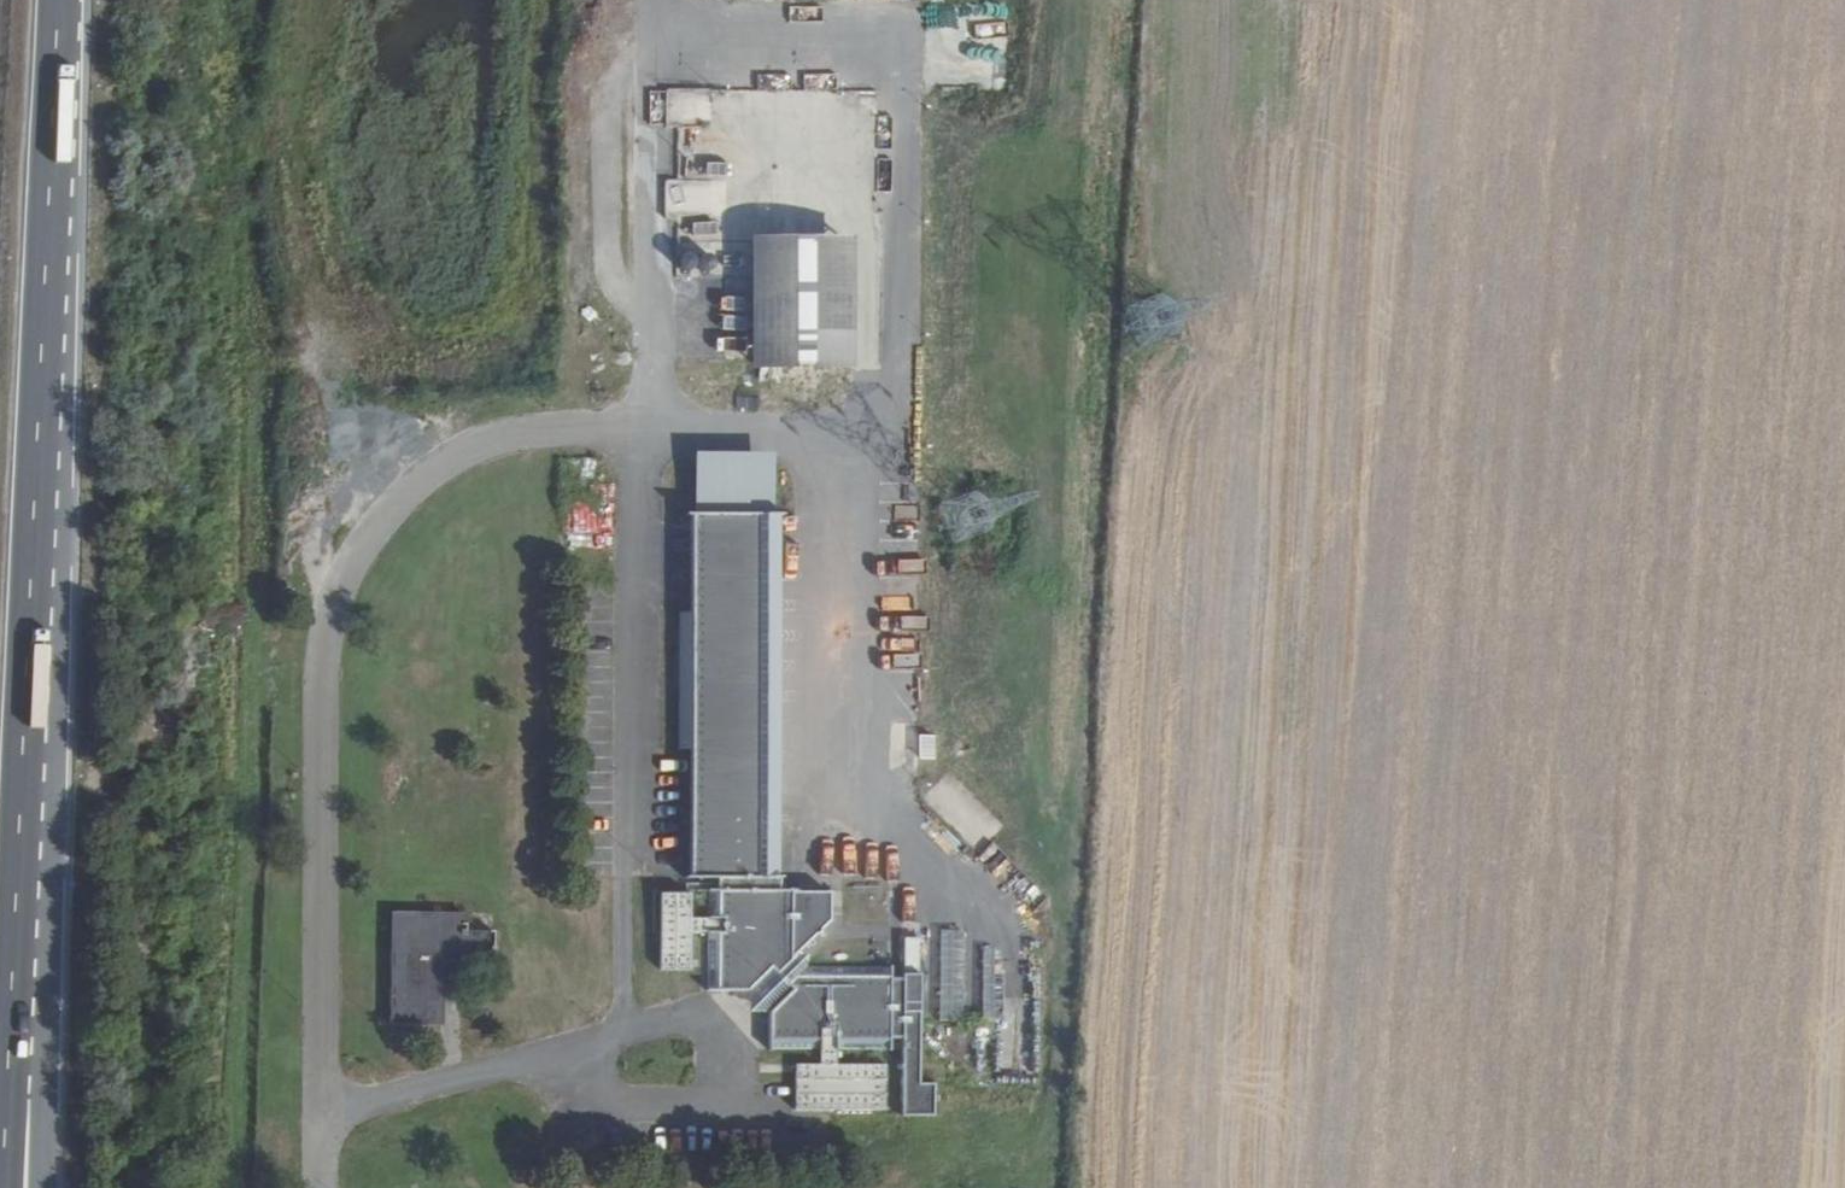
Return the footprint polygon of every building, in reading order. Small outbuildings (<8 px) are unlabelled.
[(723,181),(665,183),(666,216),(724,214),(723,181)] [(863,237),(755,236),(754,379),(863,373),(863,237)] [(781,459),(698,457),(691,880),(776,884),(781,459)] [(567,505),(568,533),(600,532),(599,504),(567,505)] [(834,894),(717,895),(717,918),(694,919),(695,894),(661,896),(661,975),(694,973),(696,934),(710,935),(707,994),(750,992),(753,1014),(772,1014),(770,1051),(822,1050),(822,1064),(798,1065),(796,1111),(891,1114),(892,1066),(842,1064),(842,1052),(895,1051),(895,1041),(905,1042),(905,1119),(936,1119),(939,1086),(922,1087),(925,980),(908,981),(895,981),(896,968),(812,967),(812,957),(801,957),(833,925),(834,894)] [(447,1015),(449,946),(464,946),(464,960),(497,960),(496,929),(472,928),(473,911),(407,910),(404,1014),(447,1015)] [(948,932),(946,965),(961,966),(964,933),(948,932)]
